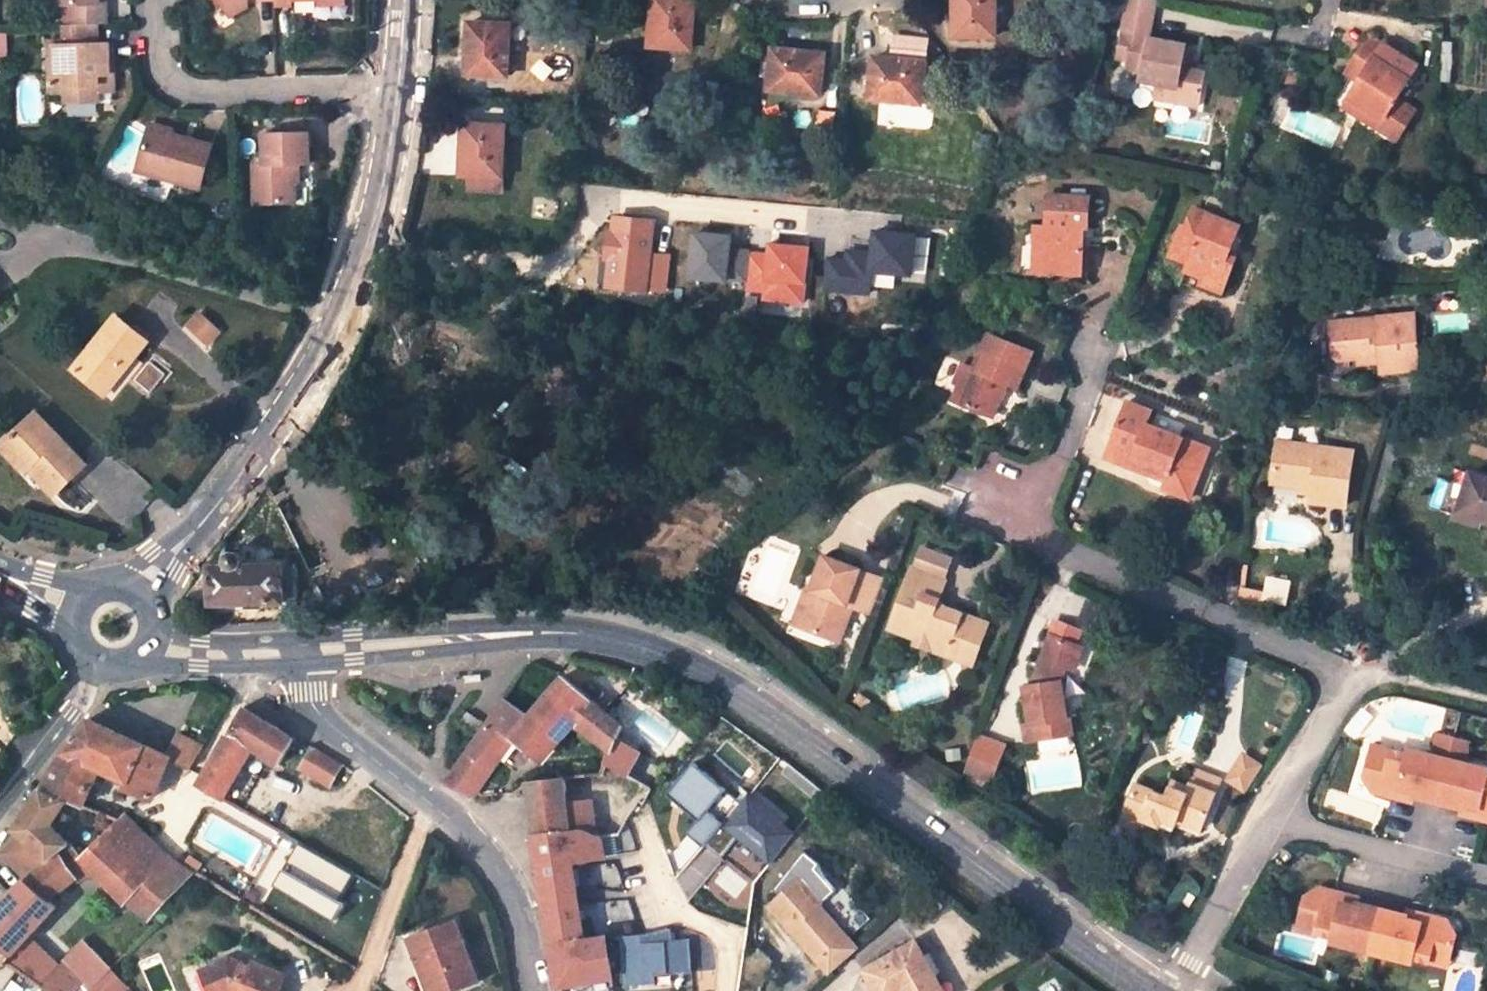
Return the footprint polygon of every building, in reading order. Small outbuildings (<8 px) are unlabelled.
[(100,0),(59,0),(59,8),(69,7),(70,27),(95,27),(108,26),(107,6),(100,6),(100,0)] [(228,4),(232,10),(245,1),(245,0),(226,0),(228,4)] [(650,45),(690,47),(693,0),(653,0),(650,45)] [(956,35),(996,34),(995,0),(955,0),(956,35)] [(1123,8),(1149,13),(1151,0),(1124,0),(1123,8)] [(245,1),(232,10),(235,15),(245,9),(245,1)] [(1149,13),(1123,8),(1119,32),(1121,33),(1132,35),(1127,60),(1126,66),(1143,69),(1141,80),(1158,83),(1176,86),(1173,101),(1197,105),(1203,71),(1194,70),(1179,68),(1183,45),(1145,38),(1149,13)] [(510,24),(469,21),(466,74),(507,75),(510,24)] [(67,103),(95,102),(95,91),(114,91),(113,70),(103,70),(103,63),(107,63),(106,46),(102,46),(96,46),(95,27),(70,27),(63,27),(64,46),(55,47),(56,70),(50,71),(50,88),(67,88),(67,103)] [(1132,35),(1121,33),(1117,59),(1127,60),(1132,35)] [(1419,65),(1371,35),(1357,56),(1371,65),(1350,96),(1383,116),(1377,126),(1397,139),(1415,111),(1396,100),(1419,65)] [(1197,47),(1183,45),(1179,68),(1194,70),(1197,47)] [(106,46),(107,63),(103,63),(103,70),(113,70),(112,46),(106,46)] [(824,52),(774,47),(771,89),(821,93),(824,52)] [(926,61),(873,56),(870,98),(921,103),(926,61)] [(1371,65),(1357,56),(1346,73),(1361,80),(1371,65)] [(1155,98),(1173,101),(1176,86),(1158,83),(1155,98)] [(95,102),(114,102),(114,91),(95,91),(95,102)] [(1383,116),(1350,96),(1344,106),(1377,126),(1383,116)] [(151,123),(137,166),(201,187),(215,145),(151,123)] [(505,124),(463,123),(461,175),(502,177),(505,124)] [(308,132),(264,134),(265,163),(255,164),(256,202),(295,201),(294,168),(300,168),(300,162),(309,162),(308,132)] [(1033,228),(1032,246),(1043,246),(1042,273),(1080,275),(1081,248),(1075,248),(1076,230),(1087,231),(1089,199),(1046,197),(1044,229),(1033,228)] [(1203,285),(1223,293),(1236,261),(1235,261),(1227,257),(1231,248),(1237,228),(1192,211),(1185,229),(1181,228),(1170,256),(1189,263),(1182,285),(1200,292),(1200,291),(1203,285)] [(656,223),(625,220),(623,235),(610,233),(607,260),(619,260),(614,290),(648,292),(656,223)] [(828,258),(825,288),(869,291),(873,269),(911,273),(916,233),(876,230),(876,252),(849,250),(848,260),(828,258)] [(731,236),(696,233),(693,277),(727,281),(728,277),(747,280),(751,253),(730,250),(731,236)] [(803,301),(808,246),(772,241),(771,255),(751,253),(747,287),(766,290),(766,299),(803,301)] [(1032,246),(1031,273),(1032,273),(1042,273),(1043,246),(1032,246)] [(1236,261),(1240,251),(1231,248),(1227,257),(1235,261),(1236,261)] [(1200,292),(1211,296),(1220,300),(1223,293),(1203,285),(1200,291),(1200,292)] [(207,346),(220,330),(196,310),(183,326),(207,346)] [(112,311),(71,367),(70,368),(110,396),(140,356),(134,352),(146,335),(112,311)] [(1410,314),(1326,320),(1328,353),(1333,358),(1352,357),(1374,356),(1375,361),(1375,371),(1414,369),(1410,314)] [(1014,389),(1028,354),(1019,350),(984,336),(970,370),(967,369),(959,387),(952,403),(992,419),(1005,386),(1014,389)] [(959,387),(967,369),(959,365),(951,384),(959,387)] [(718,396),(720,386),(699,382),(698,392),(718,396)] [(1131,461),(1169,475),(1165,483),(1162,490),(1189,500),(1209,448),(1146,426),(1151,412),(1124,403),(1108,447),(1132,456),(1131,461)] [(34,464),(61,487),(89,454),(36,408),(11,437),(15,441),(37,460),(34,464)] [(4,444),(31,467),(34,464),(37,460),(15,441),(11,437),(4,444)] [(1350,451),(1273,442),(1269,482),(1309,487),(1308,501),(1343,505),(1350,451)] [(1103,460),(1165,483),(1169,475),(1131,461),(1132,456),(1108,447),(1103,460)] [(1454,467),(1449,481),(1437,478),(1427,509),(1486,526),(1486,478),(1454,467)] [(210,605),(298,602),(297,564),(243,565),(241,559),(239,556),(235,554),(231,554),(227,557),(226,566),(209,566),(210,605)] [(858,572),(822,558),(809,594),(814,596),(801,632),(837,645),(851,609),(845,607),(858,572)] [(917,570),(894,633),(915,641),(925,639),(930,654),(946,660),(948,655),(962,660),(977,622),(943,610),(952,584),(917,570)] [(1239,581),(1238,594),(1262,596),(1263,583),(1239,581)] [(790,627),(801,632),(814,596),(809,594),(803,593),(790,627)] [(973,670),(989,627),(977,622),(962,660),(948,655),(946,660),(973,670)] [(1063,705),(1060,685),(1066,670),(1074,647),(1079,633),(1055,623),(1033,688),(1034,699),(1025,701),(1029,728),(1021,730),(1024,747),(1071,738),(1068,721),(1062,721),(1060,705),(1063,705)] [(913,648),(930,654),(925,639),(915,641),(913,648)] [(1082,650),(1074,647),(1066,670),(1073,672),(1082,650)] [(562,680),(531,718),(504,701),(488,725),(512,740),(537,759),(570,721),(607,748),(611,751),(616,738),(621,726),(562,680)] [(1023,689),(1025,701),(1034,699),(1033,688),(1023,689)] [(223,802),(251,751),(278,767),(294,739),(243,707),(198,788),(223,802)] [(182,722),(161,712),(146,747),(169,758),(191,769),(204,747),(183,737),(185,733),(179,730),(182,722)] [(146,747),(88,720),(62,755),(99,771),(125,782),(129,784),(146,747)] [(471,749),(495,764),(512,740),(488,725),(471,749)] [(625,777),(638,754),(616,738),(611,751),(607,748),(603,764),(622,776),(625,777)] [(1394,801),(1396,792),(1411,796),(1410,799),(1435,806),(1450,742),(1435,738),(1430,759),(1405,753),(1403,757),(1387,753),(1385,764),(1366,760),(1360,781),(1369,795),(1394,801)] [(976,741),(963,776),(989,786),(1002,751),(976,741)] [(1435,806),(1461,812),(1461,809),(1476,812),(1474,821),(1486,825),(1486,777),(1484,777),(1485,772),(1460,766),(1465,745),(1450,742),(1435,806)] [(123,788),(150,799),(169,758),(146,747),(129,784),(125,782),(123,788)] [(312,747),(300,769),(331,786),(343,766),(312,747)] [(472,798),(495,764),(471,749),(445,787),(458,793),(472,798)] [(1385,764),(1387,753),(1368,749),(1366,760),(1385,764)] [(83,806),(99,771),(62,755),(59,760),(44,788),(83,806)] [(699,818),(722,787),(689,763),(666,794),(699,818)] [(601,773),(618,783),(622,776),(603,764),(601,773)] [(1167,814),(1182,819),(1183,816),(1208,825),(1224,780),(1199,771),(1194,785),(1176,779),(1170,796),(1137,784),(1128,811),(1145,817),(1147,816),(1163,821),(1167,814)] [(559,987),(611,977),(605,938),(583,941),(572,860),(621,854),(618,832),(596,834),(593,816),(592,802),(566,806),(563,777),(528,782),(559,987)] [(36,824),(31,833),(53,845),(58,835),(70,841),(84,855),(119,820),(83,806),(44,788),(34,783),(14,812),(36,824)] [(1396,792),(1394,801),(1408,805),(1410,799),(1411,796),(1396,792)] [(751,793),(722,822),(764,865),(793,837),(751,793)] [(702,844),(721,821),(706,809),(687,832),(702,844)] [(1476,812),(1461,809),(1461,812),(1460,817),(1474,821),(1476,812)] [(83,939),(58,963),(29,937),(56,907),(47,900),(77,876),(80,882),(95,873),(125,905),(128,901),(168,855),(125,814),(119,820),(84,855),(70,841),(50,858),(26,880),(0,906),(0,947),(11,956),(6,962),(50,990),(77,990),(82,987),(84,990),(121,990),(127,986),(83,939)] [(1163,821),(1179,827),(1182,819),(1167,814),(1163,821)] [(618,832),(618,818),(593,816),(596,834),(618,832)] [(26,850),(2,829),(0,833),(0,856),(26,880),(50,858),(33,843),(26,850)] [(674,879),(689,895),(721,863),(706,848),(674,879)] [(183,867),(168,855),(128,901),(150,919),(165,903),(193,874),(183,867)] [(199,867),(188,860),(183,867),(193,874),(199,867)] [(800,870),(794,876),(818,899),(824,893),(800,870)] [(832,970),(859,944),(817,900),(818,899),(794,876),(767,906),(767,910),(783,924),(786,921),(792,926),(788,930),(832,970)] [(1180,902),(1192,909),(1198,898),(1187,891),(1180,902)] [(1333,949),(1370,959),(1381,914),(1356,908),(1355,911),(1340,908),(1342,899),(1318,892),(1305,901),(1299,925),(1321,930),(1318,941),(1334,945),(1333,949)] [(1357,902),(1342,899),(1340,908),(1355,911),(1356,908),(1357,902)] [(165,903),(150,919),(164,931),(178,914),(165,903)] [(1381,914),(1370,959),(1412,969),(1413,964),(1429,968),(1432,957),(1453,962),(1458,938),(1450,925),(1423,918),(1421,927),(1406,924),(1407,920),(1381,914)] [(1421,927),(1423,918),(1408,914),(1407,920),(1406,924),(1421,927)] [(455,921),(409,938),(416,957),(429,990),(458,990),(478,984),(455,921)] [(1297,936),(1318,941),(1321,930),(1299,925),(1297,936)] [(690,972),(689,938),(670,938),(670,931),(620,933),(622,984),(652,983),(652,973),(690,972)] [(861,961),(876,990),(884,990),(898,984),(901,990),(943,990),(915,934),(861,961)] [(6,962),(11,956),(0,947),(0,969),(6,962)] [(201,969),(210,990),(280,990),(287,972),(254,960),(252,965),(230,957),(201,969)] [(416,957),(410,959),(422,990),(429,990),(416,957)] [(1450,973),(1453,962),(1432,957),(1429,968),(1450,973)]
